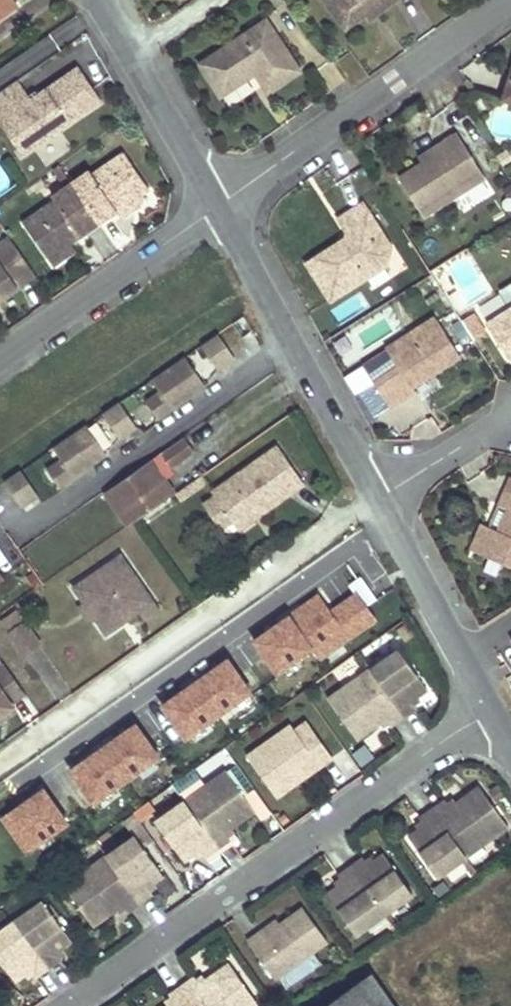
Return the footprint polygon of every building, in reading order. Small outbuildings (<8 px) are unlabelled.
[(16,5),(13,0),(0,0),(0,16),(16,5)] [(330,0),(312,0),(324,15),(330,11),(331,2),(330,0)] [(331,2),(330,11),(324,15),(337,32),(357,18),(380,0),(330,0),(331,2)] [(357,18),(361,24),(387,5),(383,0),(380,0),(357,18)] [(201,64),(223,95),(255,73),(268,92),(299,71),(266,21),(201,64)] [(0,92),(0,121),(14,111),(37,144),(102,99),(79,66),(31,98),(18,79),(0,92)] [(0,121),(0,122),(22,154),(37,144),(14,111),(0,121)] [(392,184),(417,222),(480,183),(451,137),(435,148),(439,154),(415,169),(392,184)] [(411,162),(415,169),(439,154),(435,148),(411,162)] [(90,170),(71,183),(99,223),(149,188),(125,152),(93,174),(90,170)] [(497,158),(503,166),(510,161),(510,160),(506,152),(497,158)] [(13,181),(0,166),(0,191),(13,181)] [(70,242),(99,223),(71,183),(52,196),(55,200),(23,222),(48,258),(70,242)] [(379,272),(385,251),(357,207),(334,222),(343,235),(339,245),(342,250),(333,256),(329,251),(302,268),(325,306),(379,272)] [(35,275),(9,237),(0,243),(0,299),(35,275)] [(76,250),(70,242),(48,258),(53,265),(76,250)] [(339,245),(329,251),(333,256),(342,250),(339,245)] [(487,323),(510,360),(510,308),(487,323)] [(411,389),(459,359),(432,320),(382,351),(394,370),(370,385),(386,410),(413,393),(411,389)] [(218,333),(201,345),(218,370),(235,358),(218,333)] [(202,378),(215,371),(204,350),(191,357),(202,378)] [(185,357),(152,379),(161,393),(172,408),(205,386),(185,357)] [(361,363),(343,374),(354,392),(372,380),(361,363)] [(172,408),(161,393),(146,403),(157,418),(172,408)] [(119,402),(102,413),(119,438),(136,427),(119,402)] [(86,425),(53,448),(62,461),(73,477),(106,454),(86,425)] [(192,452),(181,437),(156,455),(167,469),(192,452)] [(274,445),(209,492),(211,494),(229,521),(231,524),(252,509),(257,516),(301,484),(274,445)] [(156,455),(149,460),(163,480),(171,475),(167,469),(156,455)] [(163,480),(149,460),(102,493),(126,527),(173,494),(163,480)] [(62,461),(48,471),(59,487),(73,477),(62,461)] [(189,471),(195,479),(200,476),(205,472),(199,463),(189,471)] [(20,470),(4,482),(21,506),(37,495),(20,470)] [(207,484),(200,476),(195,479),(173,494),(179,503),(207,484)] [(501,491),(495,507),(500,510),(492,531),(487,529),(476,554),(510,569),(510,496),(501,491)] [(217,529),(229,521),(211,494),(198,503),(217,529)] [(252,509),(231,524),(236,530),(257,516),(252,509)] [(468,551),(476,554),(487,529),(478,526),(468,551)] [(119,557),(71,590),(82,606),(87,606),(93,615),(91,620),(103,636),(119,624),(115,617),(120,613),(125,620),(137,611),(143,620),(157,610),(119,557)] [(317,658),(377,620),(357,587),(328,605),(319,590),(249,633),(274,672),(311,649),(317,658)] [(76,610),(86,623),(91,620),(93,615),(87,606),(82,606),(76,610)] [(115,617),(119,624),(125,620),(120,613),(115,617)] [(2,625),(19,650),(36,639),(19,614),(2,625)] [(394,648),(365,669),(400,716),(411,708),(406,700),(412,695),(422,688),(394,648)] [(226,650),(156,699),(183,737),(253,689),(226,650)] [(25,696),(5,667),(0,670),(0,716),(13,708),(11,705),(25,696)] [(365,669),(323,699),(351,739),(374,722),(382,717),(386,725),(400,716),(365,669)] [(406,700),(411,708),(418,703),(412,695),(406,700)] [(13,708),(0,716),(0,723),(15,712),(13,708)] [(64,762),(89,801),(160,755),(135,716),(64,762)] [(382,717),(374,722),(380,730),(386,725),(382,717)] [(297,742),(310,733),(300,720),(288,728),(297,742)] [(286,725),(243,756),(271,796),(296,778),(293,774),(312,761),(314,765),(325,757),(310,733),(297,742),(288,728),(286,725)] [(312,761),(293,774),(296,778),(314,765),(312,761)] [(180,800),(202,785),(192,770),(170,786),(180,800)] [(202,785),(180,800),(214,848),(226,839),(220,832),(226,827),(250,810),(222,771),(202,785)] [(23,851),(69,818),(42,780),(0,809),(0,818),(23,851)] [(438,800),(426,809),(462,859),(507,827),(478,785),(452,803),(444,809),(438,800)] [(444,809),(452,803),(446,795),(438,800),(444,809)] [(149,800),(120,816),(131,834),(144,827),(139,818),(154,810),(149,800)] [(180,800),(152,821),(179,860),(189,853),(196,849),(202,857),(214,848),(180,800)] [(414,830),(407,835),(437,877),(462,859),(426,809),(414,817),(421,826),(414,830)] [(421,826),(414,817),(408,821),(414,830),(421,826)] [(220,832),(226,839),(232,835),(226,827),(220,832)] [(130,836),(102,856),(137,903),(149,894),(143,886),(150,882),(158,875),(130,836)] [(196,849),(189,853),(195,862),(202,857),(196,849)] [(366,865),(372,860),(366,851),(360,855),(366,865)] [(360,855),(347,865),(383,915),(412,894),(382,853),(372,860),(366,865),(360,855)] [(102,856),(60,886),(88,925),(112,908),(118,904),(124,912),(137,903),(102,856)] [(335,886),(324,895),(353,936),(383,915),(347,865),(335,873),(341,882),(335,886)] [(341,882),(335,873),(329,877),(335,886),(341,882)] [(143,886),(149,894),(155,890),(150,882),(143,886)] [(41,900),(10,922),(44,969),(56,961),(50,952),(56,948),(68,939),(41,900)] [(118,904),(112,908),(118,917),(124,912),(118,904)] [(262,939),(250,947),(280,988),(333,950),(308,918),(285,934),(267,946),(262,939)] [(0,929),(0,969),(9,981),(19,974),(27,969),(32,977),(44,969),(10,922),(0,929)] [(279,926),(262,939),(267,946),(285,934),(279,926)] [(50,952),(56,961),(62,956),(56,948),(50,952)] [(178,984),(194,1005),(254,1005),(257,1004),(227,964),(203,980),(197,985),(190,976),(178,984)] [(27,969),(19,974),(25,982),(32,977),(27,969)] [(197,985),(203,980),(197,971),(190,976),(197,985)] [(358,985),(373,1005),(394,1005),(372,975),(358,985)] [(178,984),(165,993),(172,1002),(167,1005),(194,1005),(178,984)] [(327,1005),(373,1005),(358,985),(327,1005)] [(165,993),(159,998),(164,1005),(167,1005),(172,1002),(165,993)]
